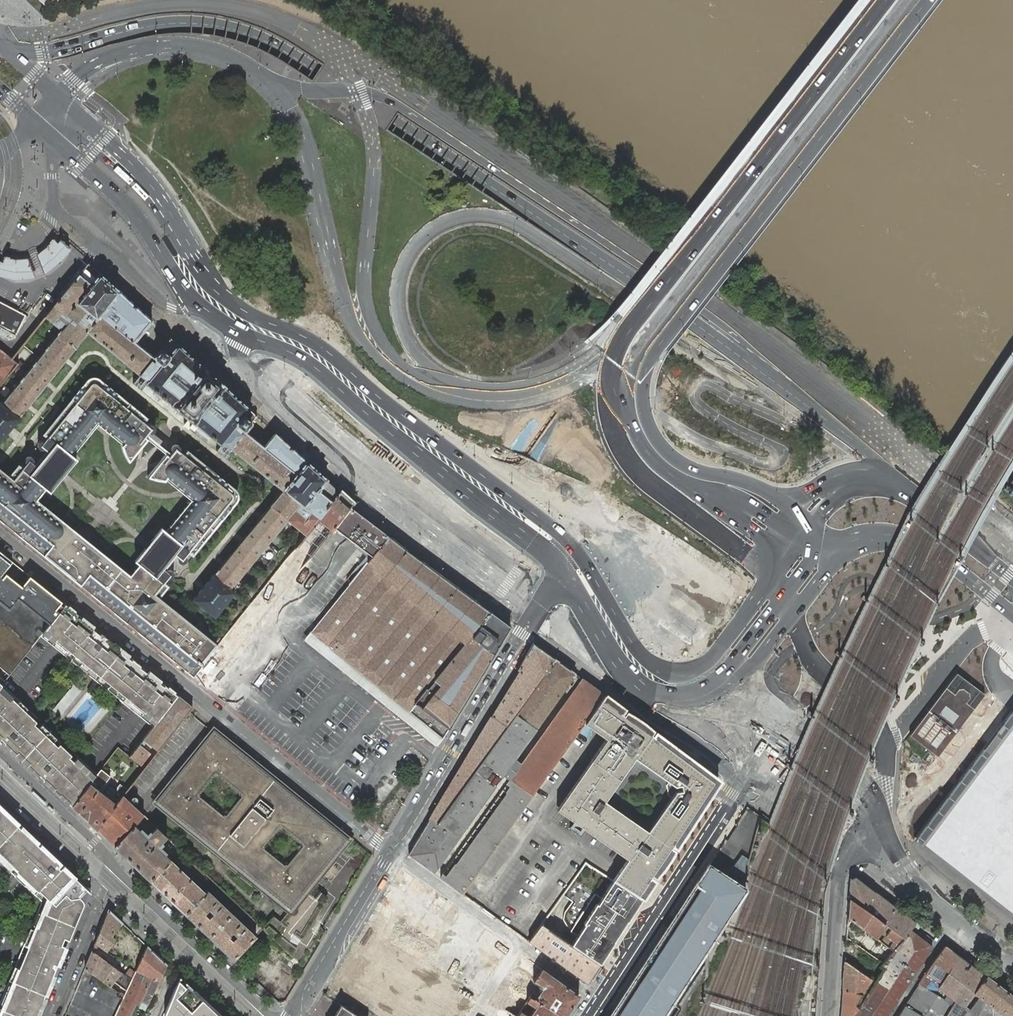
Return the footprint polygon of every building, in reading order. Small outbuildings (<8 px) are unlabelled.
[(70,251),(72,248),(61,239),(60,241),(70,251)] [(70,251),(60,241),(56,245),(52,241),(47,247),(43,251),(35,256),(28,258),(26,259),(23,259),(18,259),(13,259),(5,257),(4,262),(1,261),(0,263),(0,277),(3,278),(8,279),(13,279),(19,280),(23,280),(26,280),(33,278),(40,276),(47,272),(53,269),(57,265),(62,260),(67,255),(70,251)] [(300,504),(318,519),(340,491),(275,433),(264,446),(245,431),(257,416),(170,337),(154,357),(135,342),(152,321),(108,281),(88,263),(45,318),(61,330),(21,380),(37,394),(88,332),(140,374),(148,380),(145,384),(220,444),(223,441),(231,448),(283,490),(203,587),(193,600),(215,617),(235,592),(231,589),(300,504)] [(0,329),(0,330),(0,335),(8,339),(11,334),(15,336),(26,316),(0,302),(0,329)] [(17,363),(12,359),(0,349),(0,386),(17,363)] [(148,380),(140,374),(133,383),(141,389),(145,384),(148,380)] [(188,671),(194,676),(218,645),(157,597),(166,585),(163,582),(166,578),(168,579),(170,579),(172,578),(174,576),(174,574),(173,572),(172,570),(170,570),(167,570),(166,571),(161,567),(167,560),(173,552),(178,556),(178,558),(179,560),(180,561),(182,562),(184,562),(185,561),(186,559),(187,558),(186,554),(189,550),(193,552),(235,498),(236,494),(235,491),(234,489),(187,451),(184,455),(179,452),(180,450),(180,448),(179,446),(178,445),(176,444),(174,445),(172,446),(172,448),(172,450),(173,452),(169,457),(166,454),(148,476),(153,478),(159,480),(164,480),(165,479),(191,499),(190,501),(166,531),(162,528),(156,535),(155,535),(148,544),(141,553),(141,554),(135,561),(139,564),(130,575),(83,537),(37,499),(46,488),(49,491),(55,484),(56,484),(63,475),(71,466),(70,466),(76,458),(72,455),(96,426),(98,424),(123,445),(122,446),(124,451),(127,457),(130,462),(148,439),(144,437),(148,432),(150,433),(152,433),(154,432),(155,430),(155,428),(155,426),(153,424),(151,424),(149,424),(147,425),(143,422),(146,417),(99,379),(97,378),(94,378),(92,378),(89,380),(83,386),(44,434),(49,437),(45,442),(43,441),(41,441),(39,441),(38,443),(37,445),(38,447),(40,449),(42,450),(44,449),(45,448),(50,452),(44,459),(38,467),(33,463),(33,461),(33,459),(32,458),(30,457),(28,457),(26,458),(25,460),(24,462),(25,463),(26,465),(23,469),(19,466),(10,477),(0,469),(0,519),(188,671)] [(9,429),(37,394),(21,380),(2,403),(0,402),(0,440),(9,429)] [(224,456),(231,448),(223,441),(220,444),(216,450),(224,456)] [(348,555),(326,538),(215,675),(218,688),(256,717),(351,596),(348,555)] [(4,572),(12,561),(0,551),(0,577),(4,572)] [(409,561),(388,589),(396,707),(436,737),(505,628),(409,561)] [(16,565),(11,573),(21,578),(25,570),(16,565)] [(4,572),(0,577),(0,687),(2,684),(41,635),(65,604),(44,586),(28,575),(20,585),(4,572)] [(65,604),(41,635),(153,727),(178,695),(148,671),(147,673),(144,671),(143,670),(142,670),(141,670),(140,670),(139,671),(137,669),(140,665),(132,658),(102,633),(98,638),(96,636),(97,635),(97,634),(97,633),(97,632),(96,632),(95,631),(93,629),(94,627),(91,625),(65,604)] [(957,673),(910,735),(938,756),(985,694),(957,673)] [(0,687),(0,737),(72,806),(97,774),(2,684),(0,687)] [(73,685),(54,709),(61,714),(80,691),(73,685)] [(623,708),(619,705),(604,694),(583,723),(599,734),(607,739),(557,810),(630,861),(651,875),(656,878),(711,794),(706,791),(706,778),(709,773),(656,732),(652,737),(649,735),(652,732),(644,725),(634,717),(625,712),(622,715),(619,713),(621,711),(623,708)] [(130,757),(144,768),(192,707),(178,695),(153,727),(130,756),(130,757)] [(913,840),(1012,918),(1012,707),(913,840)] [(97,829),(116,804),(110,799),(118,788),(111,782),(102,793),(99,790),(110,776),(101,769),(97,774),(72,806),(97,829)] [(718,780),(709,773),(706,778),(706,791),(711,794),(719,781),(719,780),(718,780)] [(128,804),(133,799),(127,793),(122,798),(128,804)] [(42,902),(0,1004),(0,1015),(38,1015),(34,1013),(38,1002),(43,1004),(55,975),(53,975),(55,972),(55,971),(55,970),(55,969),(54,968),(53,967),(54,964),(57,965),(62,952),(64,953),(83,906),(84,903),(84,902),(84,901),(84,900),(84,899),(83,899),(80,897),(87,889),(78,880),(72,874),(71,875),(62,867),(60,868),(58,867),(59,866),(59,865),(59,864),(59,863),(59,862),(59,861),(58,861),(56,859),(40,844),(39,845),(37,843),(38,842),(21,826),(20,827),(18,825),(19,824),(0,806),(0,862),(42,902)] [(147,837),(134,825),(134,824),(114,846),(150,880),(170,859),(157,846),(166,837),(156,827),(147,837)] [(203,880),(207,875),(201,870),(191,860),(189,862),(191,865),(184,872),(170,859),(150,880),(186,914),(206,893),(192,879),(197,874),(203,880)] [(651,875),(630,861),(622,872),(615,881),(642,899),(649,889),(653,881),(649,878),(651,875)] [(65,868),(63,865),(62,867),(71,875),(72,874),(65,868)] [(610,1015),(663,1015),(746,889),(709,865),(610,1015)] [(849,898),(862,908),(875,892),(855,876),(850,878),(849,898)] [(600,964),(642,899),(615,881),(572,946),(600,964)] [(89,891),(87,889),(80,897),(83,899),(84,899),(84,900),(84,901),(84,902),(84,903),(89,891)] [(209,936),(232,912),(208,890),(206,893),(186,914),(209,936)] [(875,892),(862,908),(883,923),(894,907),(875,892)] [(402,901),(407,1015),(456,1015),(458,1012),(435,996),(472,937),(410,897),(402,901)] [(883,923),(862,908),(849,898),(848,917),(875,937),(878,933),(884,924),(883,923)] [(894,907),(883,923),(884,924),(891,928),(904,937),(910,929),(915,923),(894,907)] [(123,923),(109,910),(108,910),(95,943),(107,951),(114,940),(109,935),(121,925),(123,923)] [(209,936),(234,959),(256,935),(251,931),(253,929),(258,933),(263,928),(252,918),(245,925),(232,912),(209,936)] [(890,947),(894,950),(904,937),(891,928),(886,935),(894,941),(890,947)] [(910,929),(904,937),(894,950),(883,962),(880,966),(883,968),(874,982),(866,996),(853,1015),(886,1015),(931,947),(931,946),(910,929)] [(159,981),(167,964),(147,946),(146,949),(136,971),(149,977),(141,993),(144,994),(141,1001),(148,1005),(159,981)] [(954,1001),(963,1006),(985,976),(945,946),(944,946),(899,1015),(946,1015),(954,1001)] [(92,950),(85,968),(95,975),(110,986),(114,981),(121,987),(127,990),(132,979),(125,974),(121,972),(92,950)] [(861,995),(871,979),(844,961),(842,989),(861,995)] [(128,970),(125,974),(132,979),(134,975),(128,970)] [(141,1001),(144,994),(141,993),(149,977),(136,971),(127,990),(124,995),(123,999),(118,1008),(115,1015),(134,1015),(141,1001)] [(180,976),(178,980),(185,986),(187,984),(180,976)] [(946,1015),(1012,1015),(1012,997),(985,976),(963,1006),(954,1001),(946,1015)] [(197,993),(187,984),(185,986),(178,980),(164,1013),(167,1015),(221,1015),(197,993)] [(866,996),(861,995),(842,989),(840,1015),(853,1015),(866,996)] [(38,1002),(34,1013),(38,1015),(43,1004),(38,1002)]
